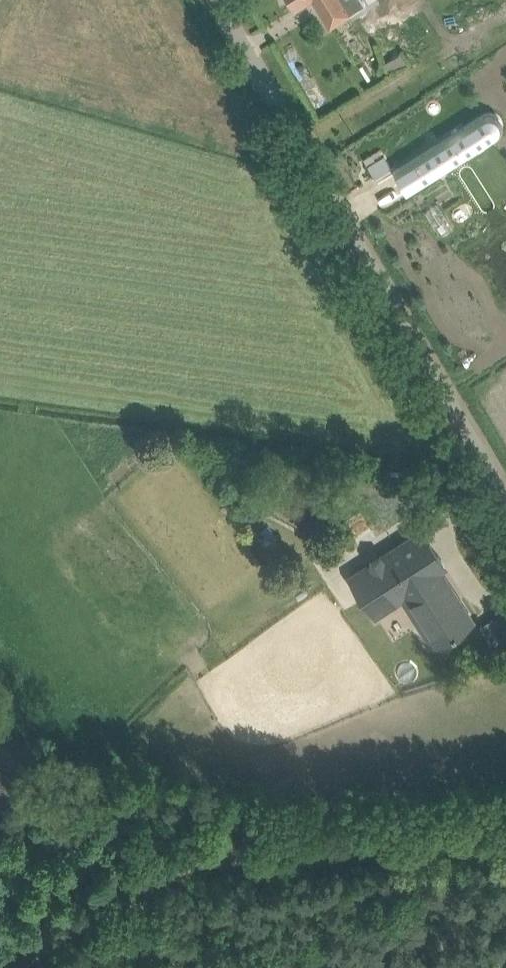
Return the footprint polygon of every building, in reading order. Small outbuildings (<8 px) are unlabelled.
[(311,0),(291,0),(297,9),(311,0)] [(320,10),(330,26),(352,13),(366,3),(364,0),(314,0),(320,10)] [(385,71),(407,63),(403,52),(381,60),(385,71)] [(501,124),(500,119),(495,115),(490,113),(484,114),(395,171),(408,192),(498,135),(501,130),(501,124)] [(446,566),(423,530),(351,576),(374,612),(405,592),(424,622),(419,625),(432,646),(473,620),(460,599),(457,600),(438,571),(446,566)]
